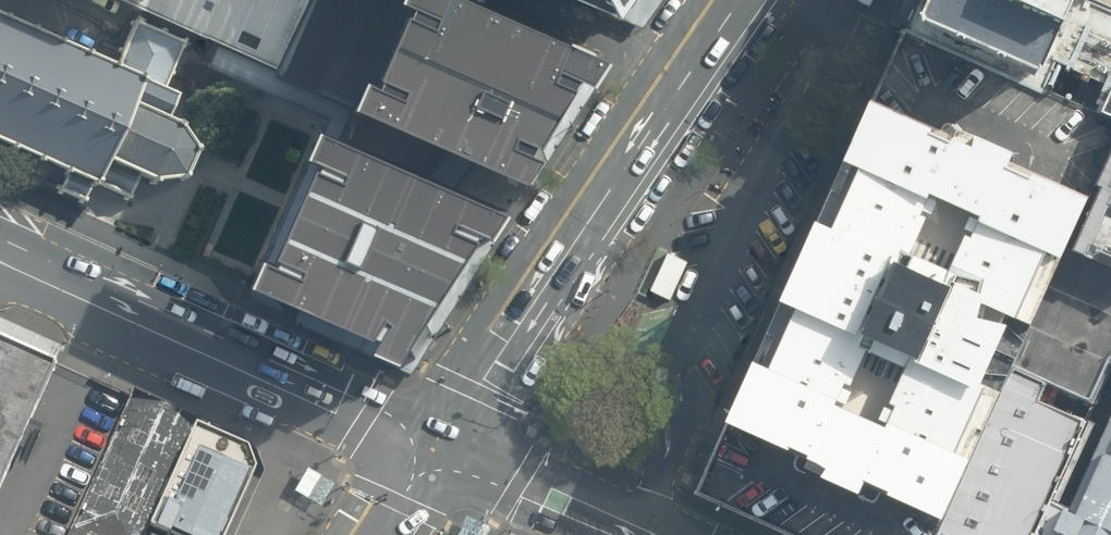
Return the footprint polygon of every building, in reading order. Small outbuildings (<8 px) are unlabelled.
[(145,9),(202,35),(271,68),(303,0),(126,0),(145,9)] [(273,69),(346,101),(355,105),(450,148),(485,163),(519,179),(529,183),(544,159),(534,154),(532,153),(537,145),(539,146),(576,88),(582,78),(593,84),(610,58),(598,52),(479,0),(306,0),(273,69)] [(619,15),(630,0),(586,0),(619,15)] [(619,15),(640,25),(658,0),(630,0),(619,15)] [(904,33),(1046,97),(1048,92),(1110,120),(1110,7),(1095,0),(918,0),(904,33)] [(53,164),(71,172),(63,190),(89,202),(96,184),(101,186),(103,182),(134,196),(144,176),(158,182),(188,178),(202,148),(185,123),(172,117),(182,94),(169,88),(189,42),(141,20),(121,65),(0,12),(0,140),(53,164)] [(904,33),(893,57),(726,428),(698,491),(795,534),(942,534),(1017,370),(1072,250),(1110,164),(1110,120),(1048,92),(1046,97),(904,33)] [(319,161),(331,134),(345,103),(211,43),(208,49),(206,55),(204,59),(230,71),(321,112),(247,274),(245,279),(244,281),(251,284),(254,285),(261,288),(273,262),(275,263),(278,257),(275,256),(316,167),(318,168),(321,162),(319,161)] [(544,159),(529,183),(533,185),(613,59),(610,58),(593,84),(582,78),(576,88),(539,146),(537,145),(532,153),(534,154),(544,159)] [(331,134),(318,128),(306,155),(319,161),(321,162),(318,168),(316,167),(275,256),(278,257),(275,263),(273,262),(262,257),(251,284),(254,285),(261,288),(256,300),(284,312),(289,301),(300,306),(378,340),(372,351),(400,363),(406,353),(415,357),(432,332),(422,326),(481,234),(492,239),(510,212),(498,207),(436,180),(331,134)] [(436,180),(471,196),(485,163),(450,148),(436,180)] [(1072,250),(1110,268),(1110,164),(1072,250)] [(510,212),(492,239),(481,234),(422,326),(432,332),(415,357),(406,353),(378,340),(300,306),(294,320),(406,370),(410,372),(513,214),(511,213),(510,212)] [(1072,250),(1017,370),(1050,385),(1093,403),(1110,363),(1110,268),(1072,250)] [(0,337),(0,474),(52,362),(0,337)] [(942,534),(1038,534),(1053,501),(1089,422),(1043,401),(1050,385),(1017,370),(942,534)] [(134,390),(131,398),(69,534),(147,534),(152,525),(199,419),(134,390)] [(256,466),(249,443),(199,419),(152,525),(174,534),(225,534),(256,466)] [(1071,509),(1053,501),(1038,534),(1039,534),(1110,534),(1110,422),(1071,509)]
